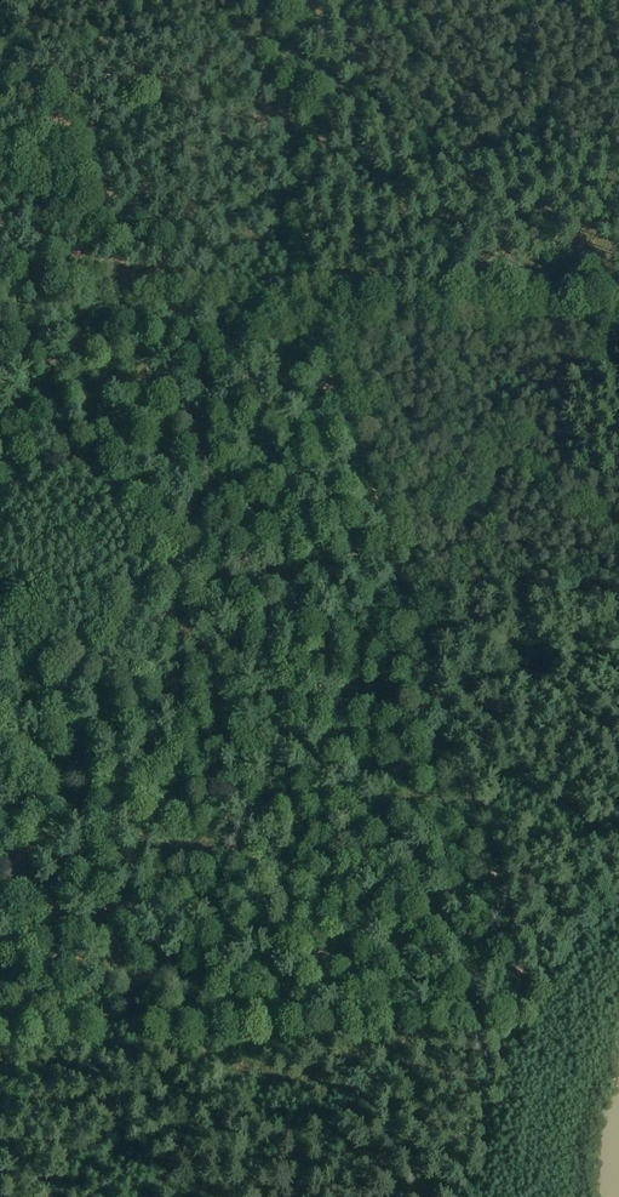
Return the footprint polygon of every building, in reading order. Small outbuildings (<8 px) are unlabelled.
[(102,86),(111,77),(103,70),(95,79),(98,82),(96,85),(99,88),(102,85),(102,86)]
